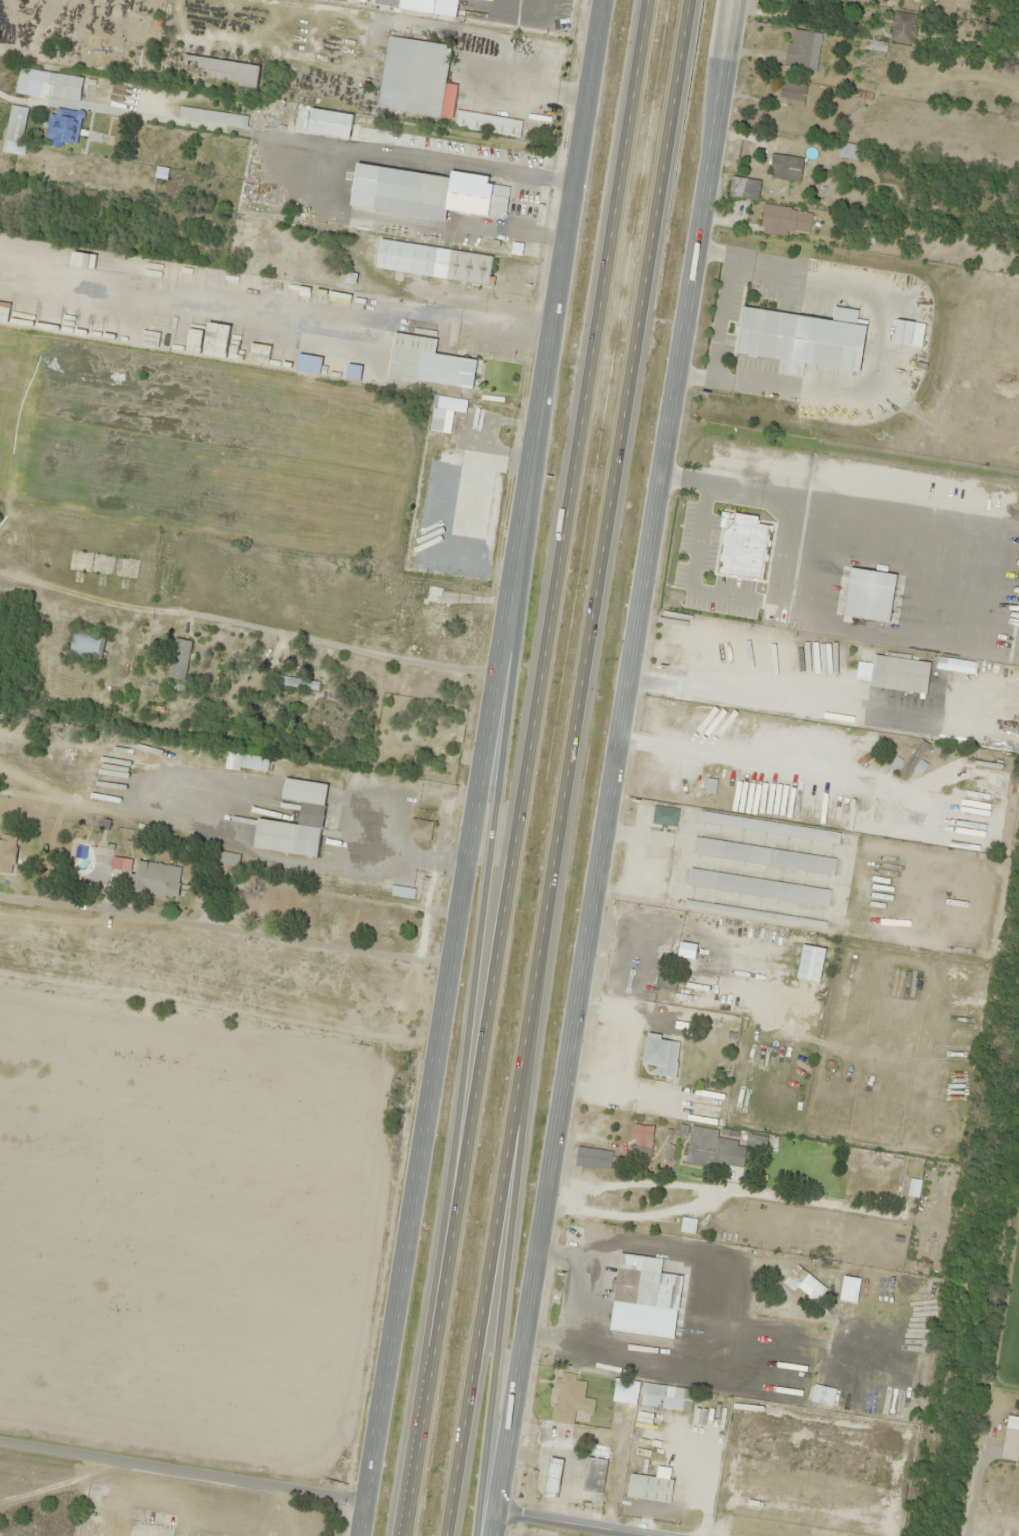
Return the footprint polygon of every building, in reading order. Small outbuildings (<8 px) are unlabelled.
[(910,44),(916,16),(895,11),(889,40),(910,44)] [(817,71),(821,33),(790,29),(785,67),(817,71)] [(378,108),(453,119),(458,85),(446,83),(451,45),(388,36),(378,108)] [(259,65),(184,55),(183,66),(207,69),(205,80),(256,87),(259,65)] [(84,77),(19,68),(15,93),(80,103),(84,77)] [(806,82),(781,81),(780,106),(804,107),(806,82)] [(21,155),(29,108),(10,105),(2,152),(21,155)] [(46,140),(76,145),(82,112),(52,107),(46,140)] [(520,138),(522,120),(457,110),(454,128),(520,138)] [(837,156),(862,161),(864,146),(840,142),(837,156)] [(803,157),(772,154),(769,179),(800,182),(803,157)] [(450,177),(356,164),(351,207),(445,220),(446,211),(505,219),(510,187),(488,184),(489,176),(451,171),(450,177)] [(759,179),(733,179),(733,199),(759,199),(759,179)] [(812,214),(766,204),(760,232),(787,238),(788,230),(808,234),(812,214)] [(493,257),(440,249),(438,259),(449,260),(446,279),(489,285),(493,257)] [(833,319),(742,308),(736,354),(780,359),(779,374),(804,377),(806,365),(861,372),(867,321),(858,320),(859,310),(834,307),(833,319)] [(912,345),(914,322),(896,320),(894,343),(912,345)] [(157,348),(160,334),(143,330),(140,345),(157,348)] [(437,339),(394,333),(388,377),(473,388),(477,360),(435,354),(437,339)] [(323,357),(298,354),(296,372),(321,375),(323,357)] [(360,381),(362,366),(348,364),(346,378),(360,381)] [(463,435),(467,399),(433,395),(429,431),(463,435)] [(443,503),(465,506),(469,466),(481,467),(482,456),(448,453),(443,503)] [(775,541),(769,540),(771,521),(744,517),(742,535),(725,533),(722,561),(737,563),(733,594),(768,598),(775,541)] [(138,559),(70,549),(67,571),(135,580),(138,559)] [(417,635),(438,639),(446,587),(425,584),(417,635)] [(98,660),(102,635),(73,630),(69,656),(98,660)] [(191,641),(174,639),(168,678),(185,681),(191,641)] [(811,671),(836,674),(839,656),(813,653),(811,671)] [(927,693),(930,662),(873,656),(870,688),(927,693)] [(928,764),(920,758),(929,746),(922,741),(897,775),(905,781),(913,770),(920,775),(928,764)] [(717,780),(708,778),(705,792),(714,794),(717,780)] [(327,784),(284,779),(282,799),(302,802),(299,825),(258,819),(254,849),(318,857),(327,784)] [(652,824),(676,827),(678,809),(654,806),(652,824)] [(430,840),(433,821),(411,818),(408,837),(430,840)] [(694,837),(692,855),(834,875),(836,857),(694,837)] [(14,872),(16,838),(0,838),(0,871),(14,872)] [(177,898),(181,867),(137,861),(133,892),(177,898)] [(690,869),(688,885),(828,906),(831,889),(690,869)] [(676,990),(678,971),(658,969),(656,988),(676,990)] [(675,1078),(680,1039),(645,1035),(642,1065),(655,1066),(654,1075),(675,1078)] [(654,1126),(632,1124),(630,1141),(635,1141),(633,1155),(651,1157),(654,1126)] [(686,1158),(743,1167),(746,1147),(765,1150),(767,1137),(748,1134),(746,1147),(727,1144),(728,1138),(717,1136),(718,1130),(691,1126),(686,1158)] [(576,1148),(572,1174),(584,1176),(585,1165),(619,1170),(622,1154),(576,1148)] [(892,1184),(892,1167),(867,1167),(867,1184),(892,1184)] [(919,1181),(911,1180),(909,1195),(917,1196),(919,1181)] [(641,1270),(617,1268),(610,1332),(674,1338),(677,1309),(637,1305),(641,1270)] [(552,1421),(573,1424),(575,1411),(594,1413),(597,1391),(587,1390),(589,1382),(576,1380),(576,1374),(558,1372),(552,1421)] [(692,1412),(694,1389),(615,1380),(612,1403),(692,1412)] [(832,1407),(837,1390),(815,1384),(810,1401),(832,1407)] [(609,1461),(588,1457),(581,1490),(602,1494),(609,1461)] [(545,1496),(559,1498),(563,1459),(549,1458),(545,1496)] [(674,1479),(630,1474),(627,1498),(671,1503),(674,1479)]
